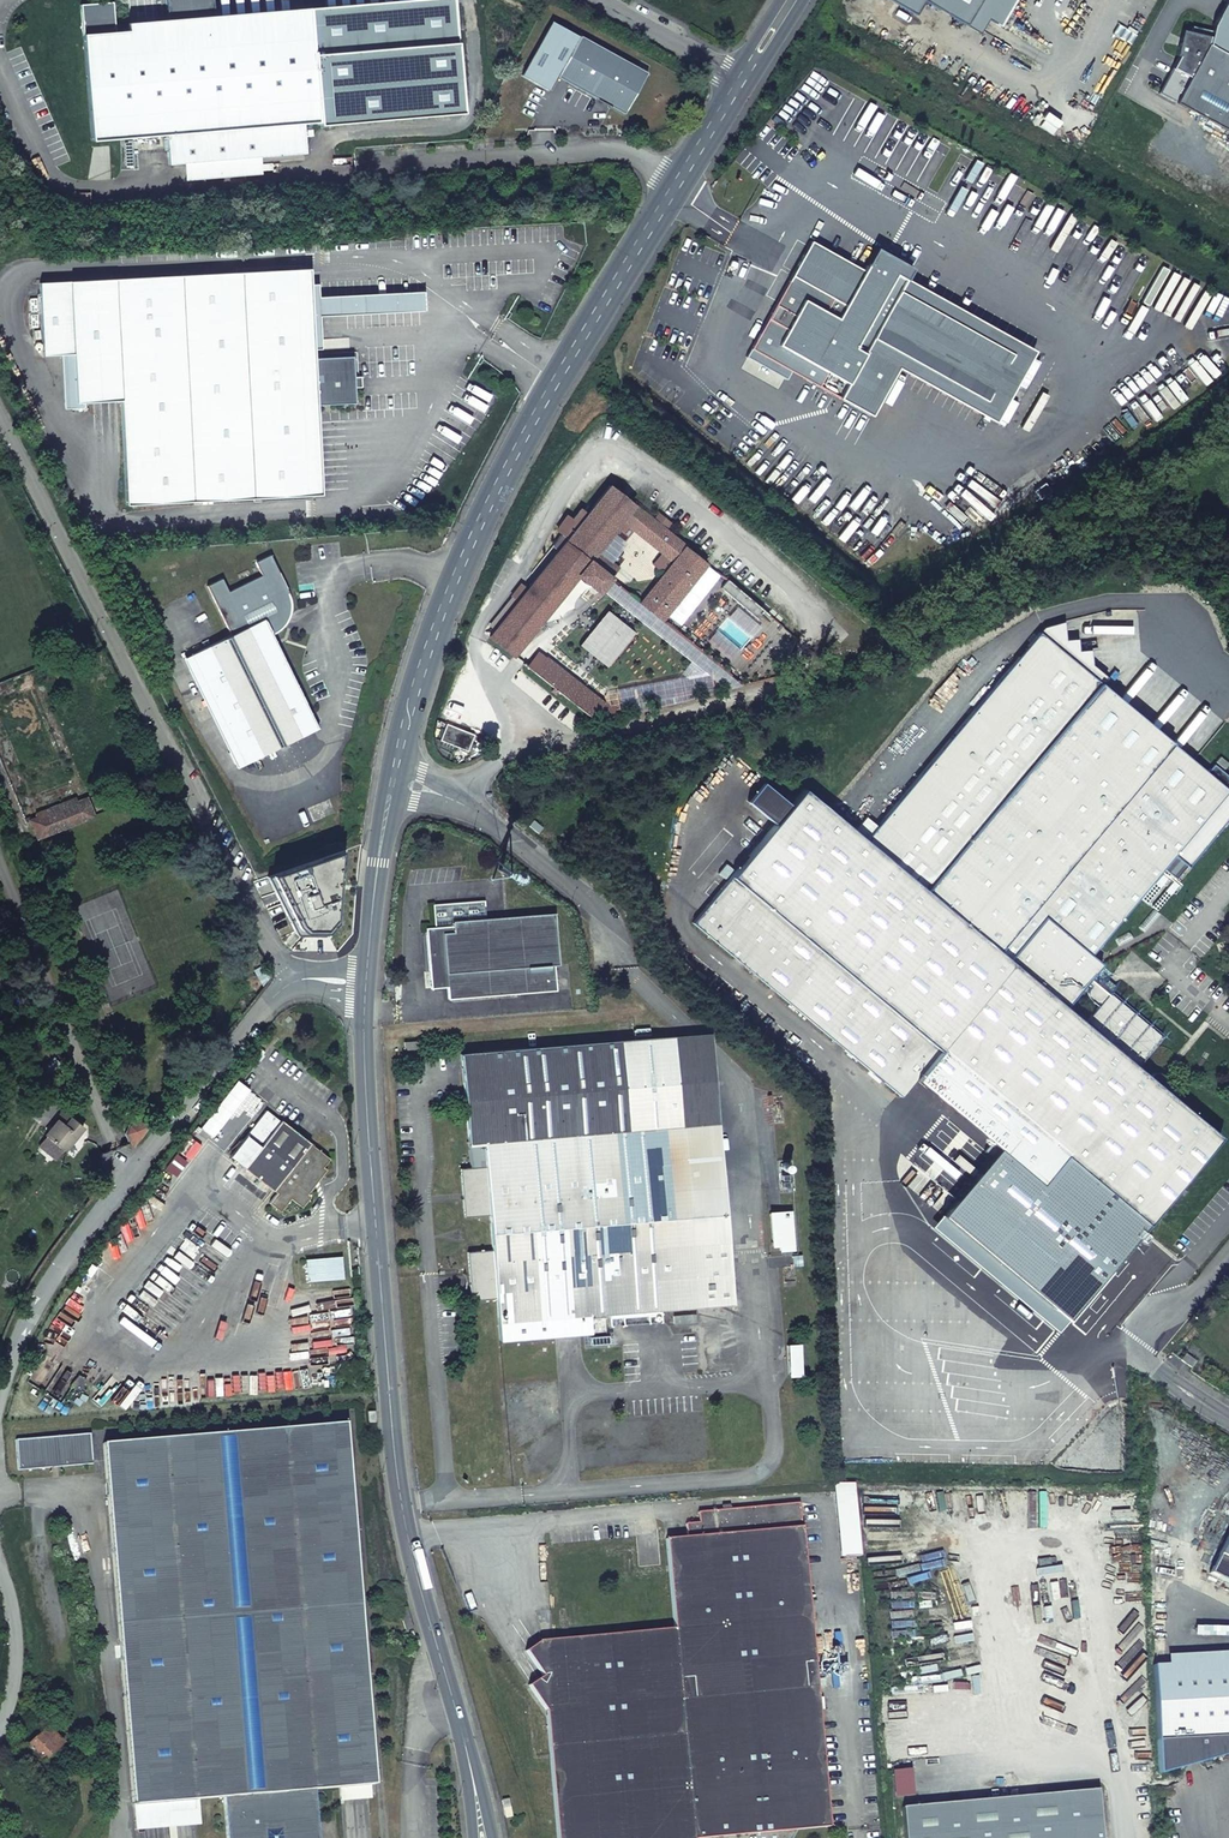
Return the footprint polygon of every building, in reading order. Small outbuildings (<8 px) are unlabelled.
[(462,114),(453,5),(214,24),(214,16),(212,0),(166,0),(168,27),(115,32),(112,2),(80,5),(91,141),(166,135),(168,165),(177,164),(256,158),(305,154),(302,124),(318,123),(318,126),(462,114)] [(452,0),(416,0),(214,16),(214,24),(453,5),(452,0)] [(924,19),(933,2),(987,30),(995,16),(1009,30),(1025,0),(888,0),(924,19)] [(556,79),(623,115),(646,74),(579,37),(579,38),(550,22),(520,77),(549,93),(556,79)] [(1177,70),(1195,79),(1184,101),(1228,123),(1228,57),(1214,49),(1216,28),(1199,27),(1177,70)] [(177,164),(178,178),(258,172),(256,158),(177,164)] [(795,190),(808,181),(796,165),(783,175),(795,190)] [(703,185),(698,193),(721,208),(726,200),(703,185)] [(742,209),(755,220),(761,212),(749,201),(742,209)] [(813,242),(751,355),(783,373),(789,362),(875,409),(898,367),(1004,425),(1046,348),(917,277),(924,264),(885,242),(868,272),(813,242)] [(301,269),(39,283),(42,346),(72,344),(73,354),(75,397),(120,394),(125,505),(313,495),(308,405),(354,403),(352,357),(305,359),(301,269)] [(72,344),(42,346),(43,355),(73,354),(72,344)] [(513,656),(577,576),(597,592),(616,566),(597,551),(621,522),(634,506),(609,486),(586,515),(578,525),(565,541),(526,590),(519,599),(494,630),(489,637),(513,656)] [(653,521),(634,506),(621,522),(672,562),(684,546),(664,530),(669,523),(658,515),(653,521)] [(580,510),(572,520),(578,525),(586,515),(580,510)] [(706,564),(684,546),(672,562),(640,602),(661,620),(706,564)] [(244,763),(313,730),(306,716),(311,714),(272,635),(277,632),(281,628),(284,625),(287,620),(289,615),(291,609),(291,603),(290,597),(269,554),(254,562),(260,575),(228,591),(221,578),(206,585),(231,636),(191,655),(244,763)] [(520,585),(513,594),(519,599),(526,590),(520,585)] [(513,594),(488,625),(494,630),(519,599),(513,594)] [(1204,1157),(1220,1138),(1164,1091),(1168,1086),(1167,1081),(1160,1074),(1153,1074),(1149,1079),(1137,1068),(1162,1038),(1110,995),(1113,990),(1106,984),(1113,975),(1090,956),(1162,870),(1174,857),(1228,791),(1228,779),(1214,766),(1207,774),(1039,632),(865,840),(803,788),(790,805),(774,824),(692,923),(901,1098),(915,1081),(954,1114),(997,1149),(931,1226),(1057,1332),(1204,1157)] [(235,768),(244,763),(191,655),(182,660),(235,768)] [(306,716),(313,730),(317,727),(311,714),(306,716)] [(774,824),(790,805),(763,782),(747,801),(774,824)] [(32,826),(37,837),(52,832),(92,816),(86,801),(76,804),(75,802),(38,817),(32,826)] [(31,820),(9,829),(16,846),(37,837),(32,826),(31,820)] [(1174,857),(1162,870),(1175,880),(1186,867),(1174,857)] [(432,906),(434,930),(452,928),(452,923),(483,920),(482,903),(432,906)] [(553,914),(536,916),(537,926),(555,925),(553,914)] [(534,996),(547,994),(547,989),(556,989),(555,966),(559,966),(555,925),(537,926),(536,916),(483,920),(452,923),(452,928),(434,930),(425,931),(428,974),(432,973),(432,979),(441,985),(446,985),(447,985),(447,990),(448,1002),(525,996),(524,991),(533,990),(534,996)] [(429,991),(447,990),(447,985),(446,985),(441,985),(432,979),(432,973),(428,974),(429,991)] [(386,976),(385,991),(393,991),(394,977),(386,976)] [(673,1038),(688,1217),(705,1215),(708,1245),(727,1243),(717,1125),(709,1035),(673,1038)] [(688,1217),(673,1038),(459,1055),(469,1170),(459,1170),(463,1219),(488,1217),(490,1251),(466,1254),(469,1302),(494,1300),(496,1323),(499,1341),(589,1333),(588,1316),(696,1306),(731,1303),(727,1243),(708,1245),(705,1215),(688,1217)] [(403,1044),(404,1052),(417,1051),(416,1043),(403,1044)] [(83,1126),(65,1111),(45,1135),(47,1137),(40,1146),(55,1159),(63,1149),(65,1150),(83,1126)] [(229,1158),(276,1195),(268,1204),(280,1213),(291,1200),(301,1209),(310,1198),(306,1195),(326,1172),(322,1169),(329,1161),(267,1111),(229,1158)] [(151,1128),(139,1121),(129,1124),(125,1133),(129,1141),(135,1148),(151,1128)] [(69,1227),(89,1202),(82,1196),(62,1222),(69,1227)] [(779,1251),(791,1250),(788,1212),(769,1213),(771,1247),(779,1246),(779,1251)] [(342,1255),(324,1257),(324,1266),(307,1267),(309,1285),(345,1282),(342,1255)] [(799,1256),(790,1257),(791,1267),(800,1267),(799,1256)] [(729,1372),(723,1311),(697,1313),(702,1375),(729,1372)] [(694,1315),(672,1317),(673,1324),(694,1322),(694,1315)] [(1185,1364),(1194,1370),(1197,1365),(1185,1358),(1183,1362),(1185,1364)] [(102,1444),(132,1805),(222,1798),(226,1837),(317,1837),(313,1790),(374,1785),(345,1425),(102,1444)] [(15,1441),(17,1471),(92,1465),(90,1435),(15,1441)] [(855,1484),(838,1484),(844,1558),(861,1557),(855,1484)] [(828,1828),(817,1680),(802,1505),(700,1514),(700,1525),(687,1526),(689,1540),(667,1542),(675,1631),(540,1642),(527,1650),(544,1675),(530,1685),(548,1710),(559,1837),(792,1837),(794,1831),(828,1828)] [(1228,1584),(1228,1533),(1209,1575),(1228,1584)] [(407,1608),(400,1610),(406,1631),(413,1629),(407,1608)] [(1156,1774),(1228,1754),(1228,1662),(1151,1666),(1155,1741),(1156,1774)] [(42,1708),(36,1713),(47,1724),(53,1718),(42,1708)] [(21,1752),(39,1768),(63,1743),(45,1726),(21,1752)] [(912,1837),(1107,1837),(1105,1797),(910,1810),(912,1837)]
